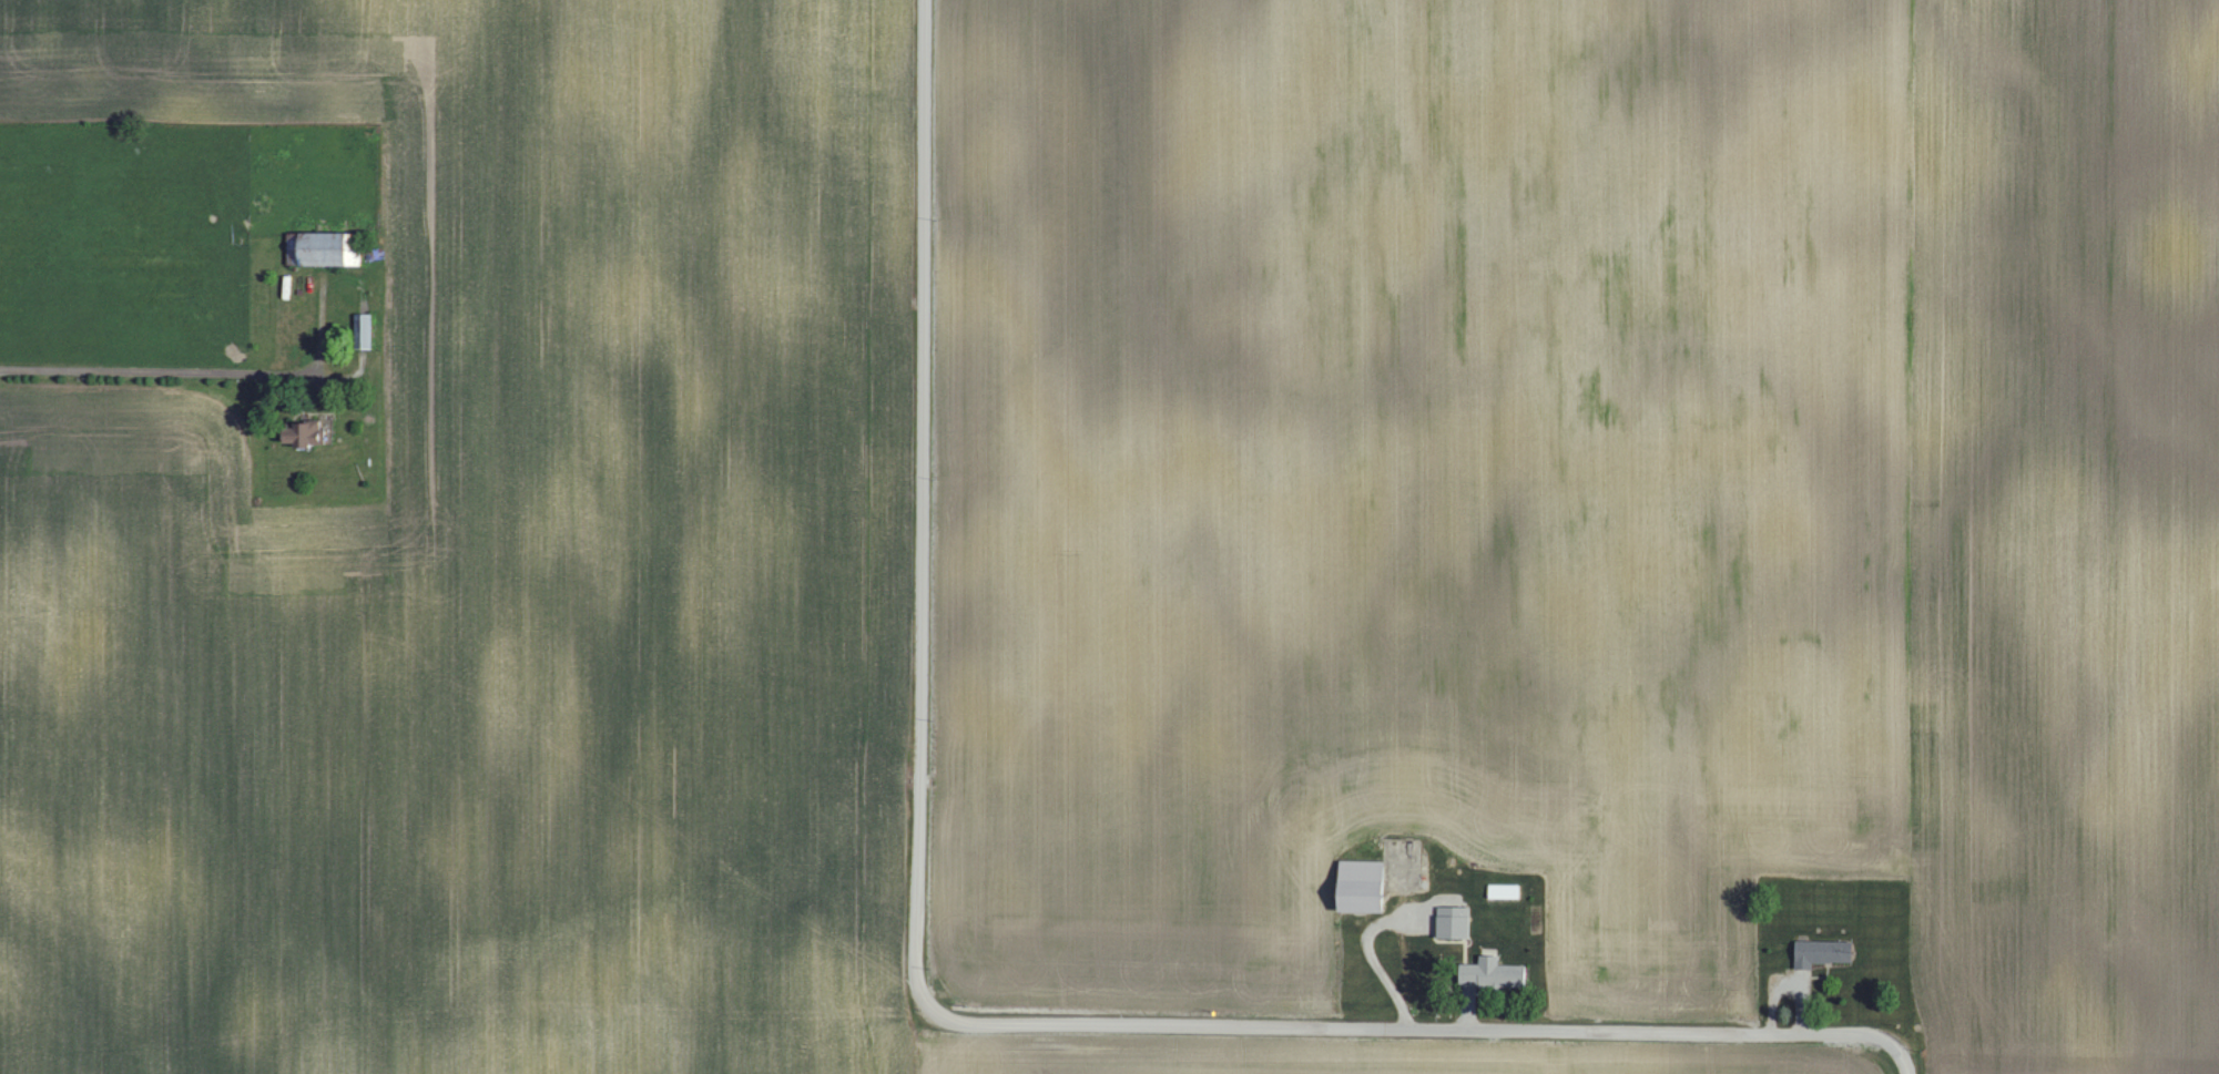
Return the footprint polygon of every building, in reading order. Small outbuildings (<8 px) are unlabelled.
[(357,312),(356,344),(371,344),(372,313),(357,312)] [(287,422),(288,444),(324,443),(323,421),(287,422)] [(1387,911),(1388,860),(1342,859),(1341,910),(1387,911)] [(1854,961),(1855,940),(1798,939),(1797,968),(1814,968),(1814,961),(1854,961)] [(1528,964),(1501,963),(1501,954),(1481,954),(1481,964),(1474,964),(1473,984),(1528,985),(1528,964)]
